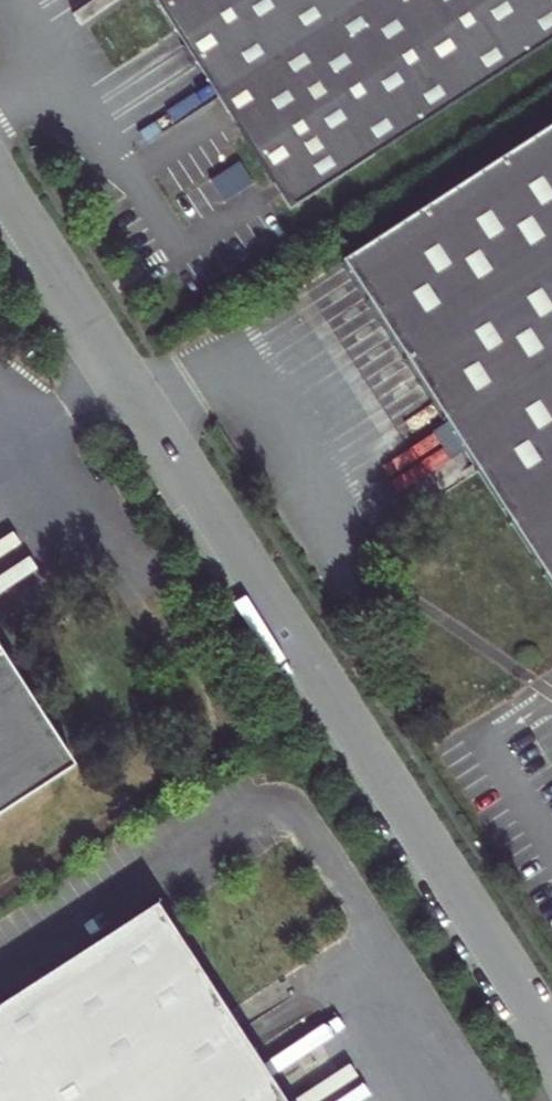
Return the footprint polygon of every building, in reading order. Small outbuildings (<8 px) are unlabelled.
[(232,129),(288,215),(551,50),(551,0),(149,0),(232,129)] [(336,253),(476,470),(551,588),(551,120),(336,253)] [(79,771),(0,647),(0,820),(79,771)] [(0,1007),(0,1100),(270,1100),(148,911),(0,1007)]
